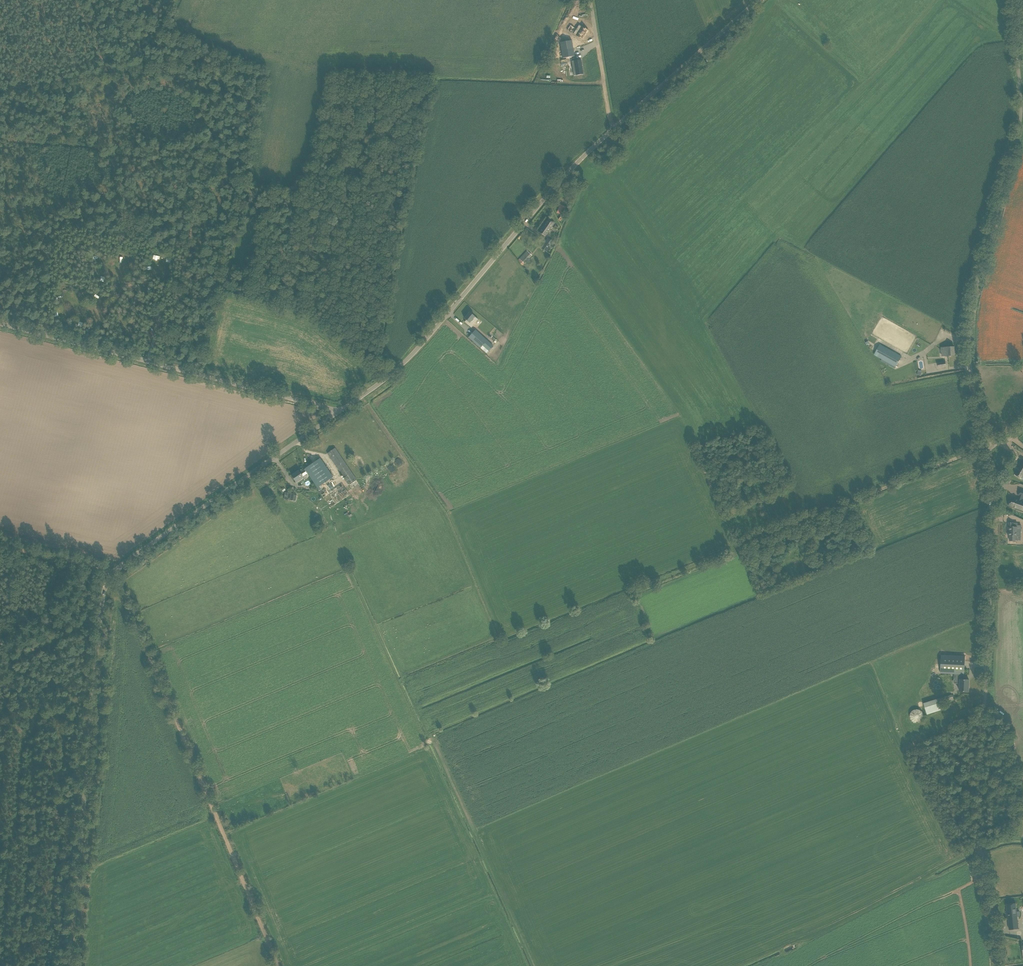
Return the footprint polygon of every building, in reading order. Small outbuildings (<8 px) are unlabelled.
[(584,23),(572,25),(574,37),(578,36),(578,38),(586,36),(585,30),(584,30),(584,27),(585,27),(584,23)] [(571,38),(560,40),(561,49),(573,47),(571,38)] [(562,58),(574,56),(573,47),(561,49),(562,58)] [(581,60),(572,61),(574,76),(583,74),(581,60)] [(560,205),(557,213),(563,214),(566,207),(560,205)] [(548,219),(539,232),(545,236),(554,223),(549,219),(548,219)] [(548,239),(541,248),(547,252),(550,247),(551,246),(553,248),(554,247),(555,244),(548,239)] [(526,251),(520,258),(524,263),(531,255),(526,251)] [(144,282),(143,283),(141,288),(146,291),(149,286),(149,285),(144,282)] [(478,319),(469,312),(464,318),(466,320),(465,322),(471,328),(478,319)] [(475,330),(469,337),(480,348),(483,345),(489,351),(493,346),(475,330)] [(896,366),(901,356),(880,345),(874,355),(896,366)] [(942,356),(946,356),(954,355),(954,347),(947,347),(947,348),(942,348),(942,356)] [(338,452),(335,448),(327,453),(330,457),(348,485),(357,479),(338,452)] [(292,475),(294,480),(296,482),(308,474),(317,488),(333,477),(320,458),(305,469),(300,473),(299,471),(292,475)] [(1020,465),(1020,466),(1015,475),(1022,479),(1022,477),(1022,460),(1020,465)] [(1016,509),(1021,511),(1022,505),(1022,501),(1022,497),(1022,490),(1020,489),(1018,495),(1019,496),(1018,499),(1012,497),(1008,506),(1016,509)] [(1013,523),(1008,522),(1008,527),(1009,527),(1009,531),(1008,531),(1008,536),(1010,536),(1010,541),(1015,541),(1016,536),(1019,536),(1019,532),(1021,532),(1021,525),(1017,525),(1017,523),(1013,523)] [(965,656),(940,655),(940,673),(954,674),(964,674),(965,656)] [(969,680),(964,679),(964,674),(954,674),(954,680),(960,680),(960,691),(968,692),(969,687),(969,685),(969,680)] [(954,700),(953,696),(953,695),(940,699),(941,704),(954,700)] [(924,703),(927,714),(942,710),(938,698),(924,703)] [(919,708),(916,708),(914,708),(912,709),(911,711),(910,713),(910,715),(911,717),(912,718),(914,719),(916,719),(919,719),(920,717),(921,716),(922,714),(921,711),(920,710),(919,708)] [(1020,911),(1016,911),(1015,903),(1006,904),(1009,929),(1018,928),(1017,916),(1020,916),(1020,911)]
